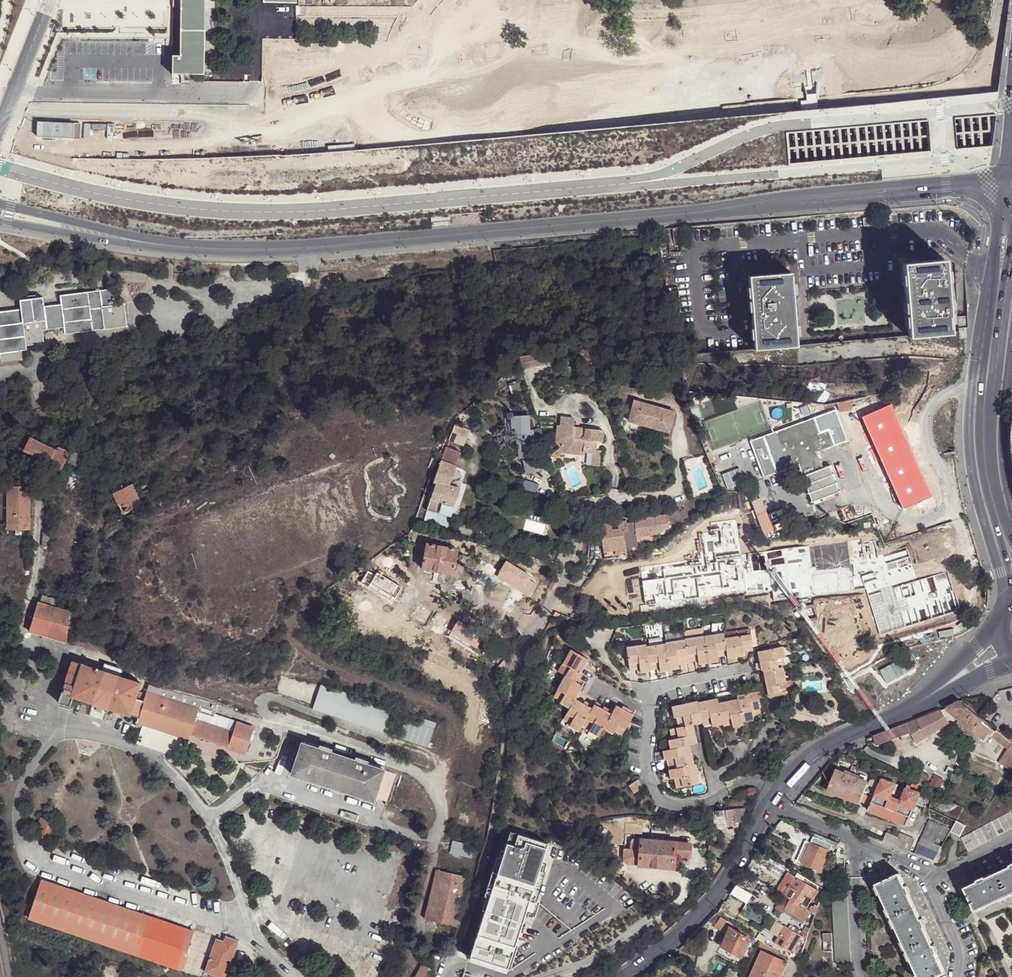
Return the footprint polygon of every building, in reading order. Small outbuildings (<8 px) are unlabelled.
[(172,75),(204,75),(206,0),(181,0),(181,55),(173,55),(172,75)] [(903,261),(909,336),(952,332),(947,258),(903,261)] [(749,274),(755,348),(798,345),(792,270),(749,274)] [(43,305),(43,301),(20,303),(21,312),(0,315),(0,356),(1,366),(23,363),(22,353),(26,352),(25,347),(44,346),(43,333),(63,330),(64,337),(93,333),(127,329),(125,307),(116,307),(114,292),(101,294),(60,299),(60,304),(61,308),(44,310),(43,305)] [(540,354),(519,358),(522,367),(523,370),(550,363),(548,357),(541,358),(540,354)] [(500,397),(496,392),(482,403),(486,408),(497,400),(500,397)] [(850,399),(838,402),(840,410),(852,408),(850,399)] [(674,411),(635,402),(630,422),(670,431),(674,411)] [(893,404),(863,418),(903,508),(931,496),(893,404)] [(815,452),(817,452),(834,445),(829,429),(823,414),(763,435),(777,472),(799,464),(812,501),(838,492),(829,466),(823,468),(822,467),(816,470),(809,451),(814,448),(815,452)] [(530,415),(512,416),(513,434),(518,434),(518,444),(521,459),(524,458),(527,475),(542,472),(538,455),(535,444),(535,430),(531,430),(530,415)] [(604,430),(585,429),(585,436),(574,435),(575,427),(575,419),(562,417),(562,426),(559,426),(557,442),(563,450),(555,456),(558,460),(566,454),(587,455),(587,453),(594,453),(592,465),(600,467),(602,451),(597,450),(597,442),(603,442),(604,430)] [(469,430),(455,425),(449,439),(463,445),(469,430)] [(835,426),(829,429),(834,445),(842,442),(835,426)] [(585,436),(585,429),(575,427),(574,435),(585,436)] [(68,454),(69,452),(57,448),(55,451),(29,438),(23,451),(60,469),(68,454)] [(87,461),(86,450),(72,445),(69,452),(68,454),(87,461)] [(442,461),(434,483),(436,484),(432,496),(428,510),(452,516),(461,487),(450,485),(462,451),(448,447),(443,462),(442,461)] [(822,467),(817,452),(815,452),(814,448),(809,451),(816,470),(822,467)] [(434,483),(430,482),(426,494),(432,496),(436,484),(434,483)] [(134,483),(112,494),(122,515),(141,505),(133,490),(137,488),(134,483)] [(154,497),(148,484),(141,487),(147,499),(154,497)] [(14,530),(20,530),(28,530),(29,487),(6,487),(6,530),(14,530)] [(756,492),(750,494),(763,532),(772,528),(765,509),(762,510),(756,492)] [(603,550),(615,548),(626,546),(639,544),(637,535),(658,531),(657,525),(670,524),(668,512),(641,517),(641,519),(627,521),(627,519),(618,521),(619,527),(612,528),(611,521),(599,523),(603,550)] [(640,568),(645,605),(641,605),(641,613),(701,604),(700,600),(772,592),(773,602),(866,591),(880,634),(958,609),(946,574),(919,580),(907,548),(878,556),(874,538),(739,554),(736,519),(709,522),(710,533),(700,534),(700,559),(640,568)] [(427,543),(422,568),(453,574),(458,548),(427,543)] [(41,597),(39,604),(53,608),(55,601),(41,597)] [(53,608),(39,604),(36,603),(28,633),(65,644),(65,641),(67,623),(68,613),(53,608)] [(662,638),(663,644),(703,638),(702,632),(662,638)] [(747,632),(721,636),(722,640),(748,637),(747,632)] [(663,645),(644,648),(647,666),(657,664),(657,670),(658,674),(667,673),(667,671),(676,670),(676,667),(676,663),(686,661),(685,659),(695,658),(696,663),(697,666),(706,665),(715,664),(714,660),(714,655),(723,653),(724,658),(725,660),(740,658),(740,655),(750,654),(748,637),(722,640),(721,636),(703,638),(663,644),(663,645)] [(625,649),(627,667),(636,666),(637,671),(638,674),(647,673),(648,671),(647,666),(644,648),(644,646),(625,649)] [(778,660),(776,650),(756,654),(759,672),(761,673),(766,697),(777,695),(776,687),(783,686),(781,669),(782,669),(782,660),(778,660)] [(567,669),(564,676),(556,691),(563,695),(559,702),(559,704),(568,709),(564,716),(571,720),(569,724),(568,727),(577,732),(581,726),(583,722),(590,727),(588,730),(587,732),(596,738),(602,729),(610,735),(612,732),(615,727),(623,731),(631,717),(629,715),(620,709),(615,707),(610,715),(605,712),(600,709),(593,706),(591,710),(586,706),(582,704),(574,700),(581,687),(574,682),(586,661),(569,651),(561,665),(567,669)] [(213,717),(216,708),(173,694),(148,687),(145,697),(136,694),(139,685),(118,678),(102,673),(71,663),(57,705),(69,709),(72,699),(92,705),(91,707),(107,712),(107,710),(137,720),(135,724),(188,742),(190,737),(245,756),(254,731),(213,717)] [(425,665),(421,678),(431,681),(436,668),(425,665)] [(557,672),(564,676),(567,669),(561,665),(557,672)] [(451,686),(456,688),(463,668),(459,666),(451,686)] [(102,673),(118,678),(119,672),(104,667),(102,673)] [(463,668),(456,688),(455,689),(462,692),(470,670),(463,667),(463,668)] [(390,734),(398,709),(321,683),(313,707),(390,734)] [(777,695),(766,697),(767,700),(786,697),(783,686),(776,687),(777,695)] [(563,695),(556,691),(553,697),(559,702),(563,695)] [(749,712),(757,710),(753,694),(735,697),(735,701),(717,704),(715,700),(696,703),(695,702),(670,708),(672,719),(674,719),(679,718),(681,728),(676,729),(673,730),(675,740),(670,741),(666,742),(668,751),(660,752),(662,761),(666,761),(671,760),(673,769),(668,771),(665,771),(668,780),(671,780),(676,779),(679,788),(697,784),(693,765),(692,765),(688,747),(695,744),(691,726),(700,724),(700,722),(708,721),(709,725),(710,728),(721,726),(721,723),(728,722),(729,727),(730,729),(740,727),(740,723),(750,721),(750,717),(749,712)] [(959,701),(946,707),(960,719),(981,736),(984,739),(988,732),(991,728),(959,701)] [(621,707),(620,709),(629,715),(630,712),(621,707)] [(892,730),(872,736),(875,745),(910,732),(916,743),(950,723),(940,710),(892,728),(892,730)] [(571,720),(564,716),(561,721),(569,724),(571,720)] [(981,736),(960,719),(957,723),(977,740),(981,736)] [(185,747),(188,742),(135,724),(134,728),(140,730),(135,745),(175,758),(179,745),(185,747)] [(619,736),(623,731),(615,727),(612,732),(619,736)] [(995,732),(991,728),(988,732),(1003,744),(1006,740),(997,731),(995,732)] [(331,753),(320,750),(302,744),(292,775),(375,801),(385,770),(367,765),(357,761),(331,753)] [(1004,756),(999,763),(1011,770),(1011,761),(1004,756)] [(834,772),(835,772),(854,780),(855,777),(854,777),(857,769),(838,761),(834,772)] [(385,770),(375,801),(386,804),(397,774),(385,770)] [(854,780),(835,772),(827,790),(859,804),(867,785),(854,780)] [(915,782),(923,787),(928,777),(921,772),(915,782)] [(915,782),(911,781),(909,785),(902,783),(900,787),(902,788),(900,792),(903,793),(901,797),(892,794),(894,789),(892,788),(892,787),(891,787),(894,779),(886,775),(882,777),(868,811),(907,825),(916,803),(918,797),(925,800),(927,801),(931,791),(923,787),(915,782)] [(635,776),(625,780),(627,787),(637,784),(635,776)] [(953,807),(956,803),(935,792),(934,796),(934,801),(935,805),(939,808),(944,810),(948,809),(953,807)] [(918,797),(916,803),(923,806),(925,800),(918,797)] [(744,819),(745,807),(724,810),(714,810),(714,815),(725,814),(725,816),(734,816),(735,820),(744,819)] [(968,851),(1011,829),(1011,813),(962,838),(968,851)] [(726,825),(725,816),(725,814),(714,815),(715,826),(726,825)] [(948,830),(927,819),(917,842),(939,852),(941,845),(931,841),(934,835),(944,840),(948,830)] [(948,830),(949,831),(957,834),(961,824),(952,819),(948,830)] [(593,835),(596,826),(590,825),(588,834),(593,835)] [(812,838),(838,849),(840,843),(815,833),(812,838)] [(887,833),(883,841),(909,851),(914,839),(900,833),(898,838),(887,833)] [(511,836),(508,848),(516,850),(518,837),(511,836)] [(547,843),(518,837),(516,850),(508,848),(507,856),(496,914),(487,964),(524,971),(534,913),(543,862),(547,843)] [(664,841),(655,840),(634,838),(632,841),(631,849),(624,849),(623,859),(626,863),(672,866),(674,854),(689,855),(690,843),(664,841)] [(476,847),(455,841),(453,851),(473,856),(476,847)] [(709,843),(708,853),(721,855),(723,845),(709,843)] [(828,850),(810,843),(801,863),(819,871),(828,850)] [(496,914),(507,856),(504,855),(502,863),(500,862),(493,900),(496,900),(493,913),(496,914)] [(543,862),(534,913),(539,914),(547,871),(544,870),(546,863),(543,862)] [(1011,895),(1011,865),(1010,866),(1011,868),(998,873),(1010,896),(1011,895)] [(470,878),(439,869),(427,919),(458,926),(470,878)] [(876,884),(892,917),(915,907),(909,894),(911,894),(907,886),(905,887),(899,873),(876,884)] [(976,912),(1010,896),(998,873),(985,879),(984,877),(977,881),(978,883),(965,888),(976,912)] [(795,877),(783,896),(811,912),(815,915),(818,910),(809,905),(811,902),(814,897),(818,890),(795,877)] [(40,882),(28,921),(181,973),(193,935),(40,882)] [(747,896),(734,888),(730,894),(744,903),(747,896)] [(811,912),(783,896),(777,907),(784,912),(786,909),(806,920),(811,912)] [(892,917),(907,951),(930,940),(925,928),(926,927),(923,920),(921,920),(915,907),(892,917)] [(804,924),(806,920),(786,909),(784,912),(804,924)] [(715,926),(720,917),(714,913),(706,921),(715,926)] [(721,931),(727,921),(720,917),(715,926),(714,927),(721,931)] [(802,937),(800,936),(784,926),(775,942),(793,952),(802,937)] [(739,959),(750,935),(738,927),(736,931),(729,928),(719,949),(739,959)] [(807,940),(811,929),(806,928),(805,930),(803,930),(800,936),(802,937),(807,940)] [(832,935),(823,935),(824,943),(833,942),(832,935)] [(205,976),(227,976),(238,944),(226,939),(224,945),(216,943),(205,976)] [(907,951),(920,976),(938,976),(946,974),(937,954),(938,953),(935,946),(934,947),(930,940),(907,951)] [(762,951),(778,958),(780,953),(761,941),(758,949),(762,951)] [(787,962),(778,958),(762,951),(751,976),(781,976),(782,975),(787,962)] [(431,976),(427,975),(430,968),(422,966),(416,976),(430,976),(431,976)]
